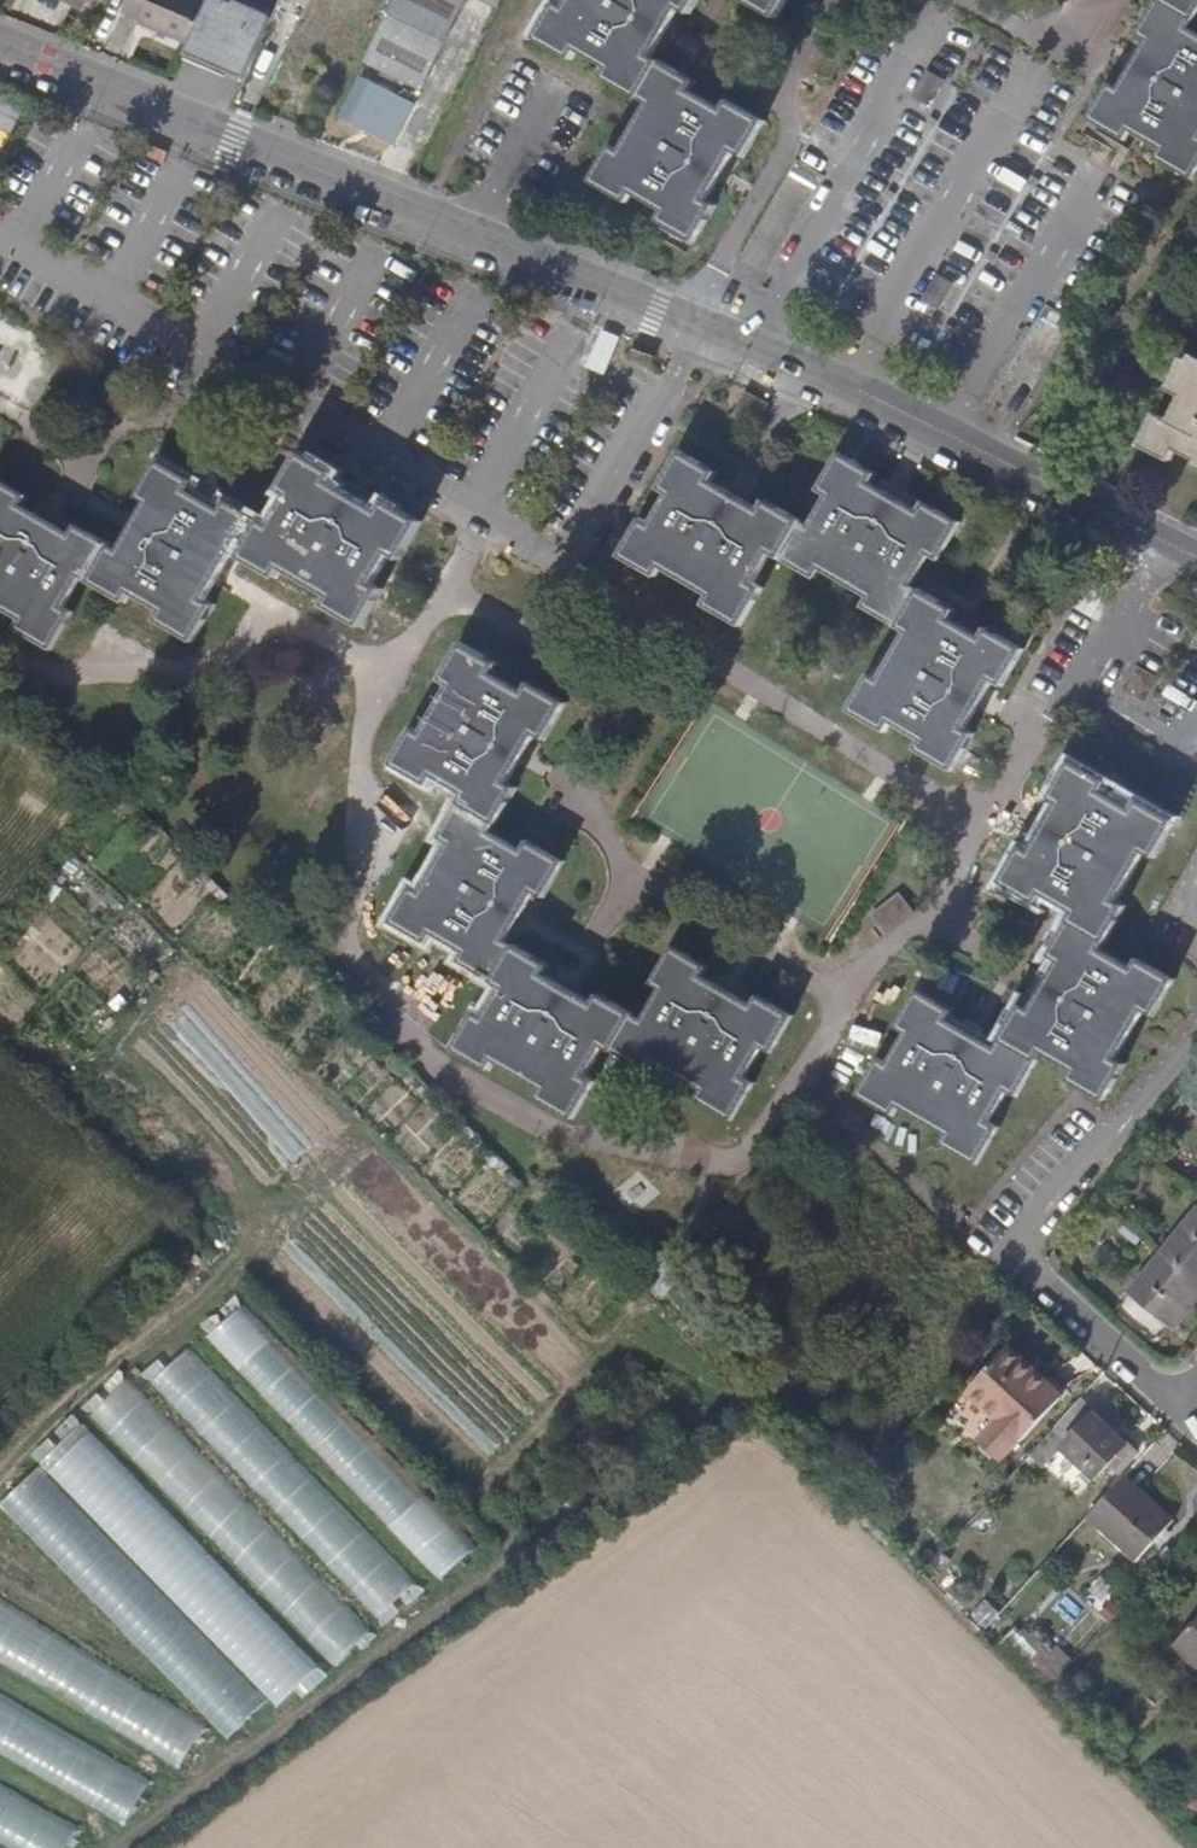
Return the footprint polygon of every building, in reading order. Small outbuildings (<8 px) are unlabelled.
[(194,41),(211,0),(129,0),(126,7),(146,16),(144,19),(163,28),(194,41)] [(242,0),(211,0),(194,41),(190,50),(250,75),(276,14),(242,0)] [(369,60),(423,86),(466,0),(398,0),(369,60)] [(569,6),(561,20),(551,15),(539,36),(577,58),(582,49),(613,66),(608,75),(645,97),(654,102),(627,148),(618,163),(610,158),(597,179),(635,200),(642,189),(671,207),(665,217),(703,239),(715,217),(704,212),(712,196),(723,179),(730,166),(739,150),(747,136),(758,142),(769,120),(733,100),(727,109),(697,91),(702,82),(665,61),(655,56),(663,42),(673,23),(682,8),(686,0),(572,0),(569,6)] [(700,0),(686,0),(682,8),(692,13),(700,0)] [(781,15),(789,0),(756,0),(781,15)] [(1066,4),(1064,0),(1034,0),(1043,17),(1066,4)] [(1196,171),(1196,148),(1196,146),(1196,28),(1190,24),(1196,15),(1196,13),(1196,0),(1157,0),(1149,15),(1159,21),(1149,36),(1138,57),(1130,70),(1122,84),(1113,99),(1104,94),(1092,115),(1126,135),(1133,125),(1165,144),(1159,154),(1195,174),(1196,171)] [(559,1),(551,15),(561,20),(569,6),(559,1)] [(1159,21),(1149,15),(1139,30),(1149,36),(1159,21)] [(933,69),(918,95),(934,105),(949,79),(933,69)] [(1113,79),(1104,94),(1113,99),(1122,84),(1113,79)] [(940,118),(933,114),(930,121),(937,125),(940,118)] [(750,156),(758,142),(747,136),(739,150),(750,156)] [(618,143),(610,158),(618,163),(627,148),(618,143)] [(1037,173),(1033,179),(1041,183),(1044,177),(1037,173)] [(891,188),(887,195),(894,199),(898,193),(891,188)] [(704,212),(715,217),(723,202),(712,196),(704,212)] [(994,247),(989,254),(996,259),(1001,251),(994,247)] [(848,264),(844,271),(851,275),(855,268),(848,264)] [(950,322),(946,329),(954,333),(957,326),(950,322)] [(597,337),(584,360),(606,372),(619,350),(597,337)] [(1143,442),(1173,457),(1179,446),(1196,455),(1196,361),(1188,356),(1171,389),(1184,397),(1173,419),(1159,412),(1143,442)] [(739,389),(726,413),(748,424),(761,400),(739,389)] [(950,743),(958,728),(968,712),(976,698),(986,682),(994,666),(1005,672),(1018,651),(981,629),(975,639),(945,621),(951,611),(913,589),(904,583),(922,553),(932,558),(953,521),(933,509),(926,520),(911,511),(894,501),(876,491),(862,482),(847,474),(853,463),(833,451),(811,487),(821,493),(803,523),(793,518),(773,506),(767,515),(752,506),(738,498),(719,486),(705,478),(690,469),(695,461),(673,447),(652,485),(660,490),(643,521),(634,516),(614,551),(636,564),(642,554),(657,563),(702,590),(718,599),(711,609),(733,622),(754,586),(743,580),(761,549),(771,555),(792,568),(798,558),(813,567),(862,595),(877,605),(871,614),(892,626),(902,632),(874,679),(866,693),(857,687),(843,708),(881,730),(887,720),(917,738),(911,748),(948,770),(961,749),(950,743)] [(710,469),(695,461),(690,469),(705,478),(710,469)] [(868,471),(853,463),(847,474),(862,482),(868,471)] [(14,513),(0,505),(0,617),(13,625),(27,633),(21,643),(41,656),(63,619),(52,613),(70,583),(82,589),(103,602),(109,592),(123,601),(154,619),(149,629),(185,651),(198,629),(187,622),(196,608),(217,574),(225,562),(235,567),(256,580),(262,571),(277,580),(324,608),(338,616),(332,626),(352,639),(374,603),(364,597),(384,565),(394,571),(415,537),(394,524),(388,534),(375,526),(357,515),(345,508),(327,496),(312,487),(318,477),(297,464),(275,500),(284,505),(266,537),(256,532),(234,519),(229,529),(214,520),(183,502),(189,491),(153,469),(141,489),(151,495),(141,512),(131,527),(124,540),(112,558),(104,554),(83,540),(76,551),(62,542),(42,530),(30,523),(14,513)] [(333,486),(318,477),(312,487),(327,496),(333,486)] [(151,495),(141,489),(131,505),(141,512),(151,495)] [(6,494),(0,503),(0,505),(14,513),(20,503),(6,494)] [(758,496),(752,506),(767,515),(773,506),(758,496)] [(917,500),(911,511),(926,520),(933,509),(917,500)] [(229,529),(234,519),(220,510),(214,520),(229,529)] [(388,534),(394,524),(381,516),(375,526),(388,534)] [(76,551),(83,540),(69,532),(62,542),(76,551)] [(642,554),(636,564),(650,573),(657,563),(642,554)] [(798,558),(792,568),(807,576),(813,567),(798,558)] [(262,571),(256,580),(271,589),(277,580),(262,571)] [(1075,595),(1098,608),(1111,586),(1089,573),(1075,595)] [(696,600),(711,609),(718,599),(702,590),(696,600)] [(109,592),(103,602),(117,610),(123,601),(109,592)] [(856,605),(871,614),(877,605),(862,595),(856,605)] [(187,622),(198,629),(207,615),(196,608),(187,622)] [(318,617),(332,626),(338,616),(324,608),(318,617)] [(7,635),(21,643),(27,633),(13,625),(7,635)] [(604,1016),(590,1007),(574,997),(567,993),(561,989),(544,978),(528,969),(535,959),(514,946),(504,940),(515,922),(524,908),(534,893),(542,879),(552,885),(565,863),(529,841),(523,850),(491,832),(497,822),(509,802),(499,796),(508,782),(518,765),(526,753),(537,734),(546,720),(556,725),(569,705),(534,683),(527,694),(496,675),(503,665),(467,643),(454,663),(463,668),(454,683),(425,730),(416,745),(407,740),(394,761),(431,783),(438,772),(468,790),(461,801),(448,821),(458,827),(449,841),(419,889),(411,903),(402,898),(389,918),(426,941),(432,931),(463,950),(457,960),(493,982),(502,988),(483,1019),(474,1014),(452,1050),(472,1062),(478,1052),(492,1061),(540,1091),(553,1100),(548,1109),(568,1122),(590,1085),(581,1079),(600,1048),(609,1054),(632,1068),(637,1058),(652,1067),(700,1095),(714,1103),(707,1113),(727,1126),(749,1089),(739,1083),(757,1053),(767,1059),(789,1022),(770,1010),(764,1020),(750,1012),(733,1001),(719,993),(703,983),(688,974),(695,963),(673,950),(650,987),(659,993),(641,1023),(632,1018),(612,1005),(604,1016)] [(463,668),(454,663),(445,678),(454,683),(463,668)] [(994,666),(986,682),(996,688),(1005,672),(994,666)] [(865,673),(857,687),(866,693),(874,679),(865,673)] [(1118,674),(1114,700),(1138,704),(1142,678),(1118,674)] [(546,720),(537,734),(548,740),(556,725),(546,720)] [(416,726),(407,740),(416,745),(425,730),(416,726)] [(950,743),(961,749),(969,735),(958,728),(950,743)] [(895,1110),(943,1138),(958,1147),(953,1156),(973,1168),(995,1131),(985,1126),(1003,1094),(1012,1079),(1021,1084),(1034,1062),(1039,1053),(1070,1070),(1065,1080),(1102,1101),(1115,1080),(1104,1074),(1113,1059),(1139,1013),(1148,998),(1158,1003),(1171,982),(1134,960),(1128,970),(1097,951),(1102,941),(1114,921),(1104,915),(1113,900),(1140,853),(1149,837),(1158,842),(1171,821),(1135,800),(1130,809),(1096,790),(1102,781),(1067,760),(1054,781),(1063,787),(1054,803),(1045,818),(1037,831),(1026,849),(1017,865),(1008,860),(997,881),(1033,902),(1040,891),(1072,910),(1066,922),(1054,943),(1064,948),(1056,963),(1047,978),(1038,995),(1029,1011),(1020,1027),(1010,1021),(998,1042),(992,1052),(974,1042),(961,1035),(944,1025),(929,1016),(935,1006),(913,993),(892,1031),(901,1036),(883,1068),(875,1063),(853,1100),(874,1112),(880,1102),(895,1110)] [(1063,787),(1054,781),(1045,797),(1054,803),(1063,787)] [(499,796),(509,802),(518,788),(508,782),(499,796)] [(458,827),(448,821),(439,835),(449,841),(458,827)] [(1149,858),(1158,842),(1149,837),(1140,853),(1149,858)] [(1017,845),(1008,860),(1017,865),(1026,849),(1017,845)] [(544,899),(552,885),(542,879),(534,893),(544,899)] [(411,884),(402,898),(411,903),(419,889),(411,884)] [(885,936),(912,916),(897,897),(870,917),(885,936)] [(1122,906),(1113,900),(1104,915),(1114,921),(1122,906)] [(1064,948),(1054,943),(1045,958),(1056,963),(1064,948)] [(549,969),(535,959),(528,969),(544,978),(549,969)] [(709,973),(695,963),(688,974),(703,983),(709,973)] [(604,1016),(612,1005),(597,997),(590,1007),(604,1016)] [(1149,1019),(1158,1003),(1148,998),(1139,1013),(1149,1019)] [(764,1020),(770,1010),(756,1002),(750,1012),(764,1020)] [(1019,1005),(1010,1021),(1020,1027),(1029,1011),(1019,1005)] [(951,1015),(935,1006),(929,1016),(944,1025),(951,1015)] [(478,1052),(472,1062),(486,1070),(492,1061),(478,1052)] [(637,1058),(632,1068),(647,1076),(652,1067),(637,1058)] [(1104,1074),(1115,1080),(1123,1066),(1113,1059),(1104,1074)] [(1013,1100),(1021,1084),(1012,1079),(1003,1094),(1013,1100)] [(534,1101),(548,1109),(553,1100),(540,1091),(534,1101)] [(694,1106),(707,1113),(714,1103),(700,1095),(694,1106)] [(880,1102),(874,1112),(889,1121),(895,1110),(880,1102)] [(937,1148),(953,1156),(958,1147),(943,1138),(937,1148)] [(1180,1328),(1195,1310),(1188,1303),(1196,1292),(1196,1218),(1135,1291),(1180,1328)] [(1195,1310),(1196,1308),(1196,1292),(1188,1303),(1195,1310)] [(205,1337),(440,1580),(475,1547),(239,1304),(205,1337)] [(384,1626),(423,1590),(183,1338),(144,1375),(384,1626)] [(982,1442),(1001,1460),(1018,1442),(1021,1445),(1061,1400),(1008,1351),(967,1395),(998,1424),(982,1442)] [(334,1665),(370,1630),(130,1377),(93,1411),(334,1665)] [(1057,1448),(1047,1458),(1080,1488),(1093,1473),(1105,1483),(1133,1451),(1111,1431),(1118,1423),(1097,1404),(1089,1413),(1078,1404),(1047,1438),(1057,1448)] [(326,1675),(76,1413),(33,1454),(283,1716),(326,1675)] [(1047,1438),(1018,1470),(1028,1478),(1047,1458),(1057,1448),(1047,1438)] [(1114,1489),(1079,1527),(1128,1572),(1163,1534),(1114,1489)] [(0,1603),(0,1662),(188,1762),(212,1716),(0,1603)] [(1037,1662),(1052,1676),(1064,1664),(1021,1623),(1000,1645),(1028,1672),(1037,1662)] [(1186,1637),(1196,1648),(1196,1625),(1186,1637)] [(131,1815),(153,1773),(0,1695),(0,1748),(131,1815)] [(25,1847),(78,1847),(89,1826),(0,1779),(0,1835),(25,1847)]
